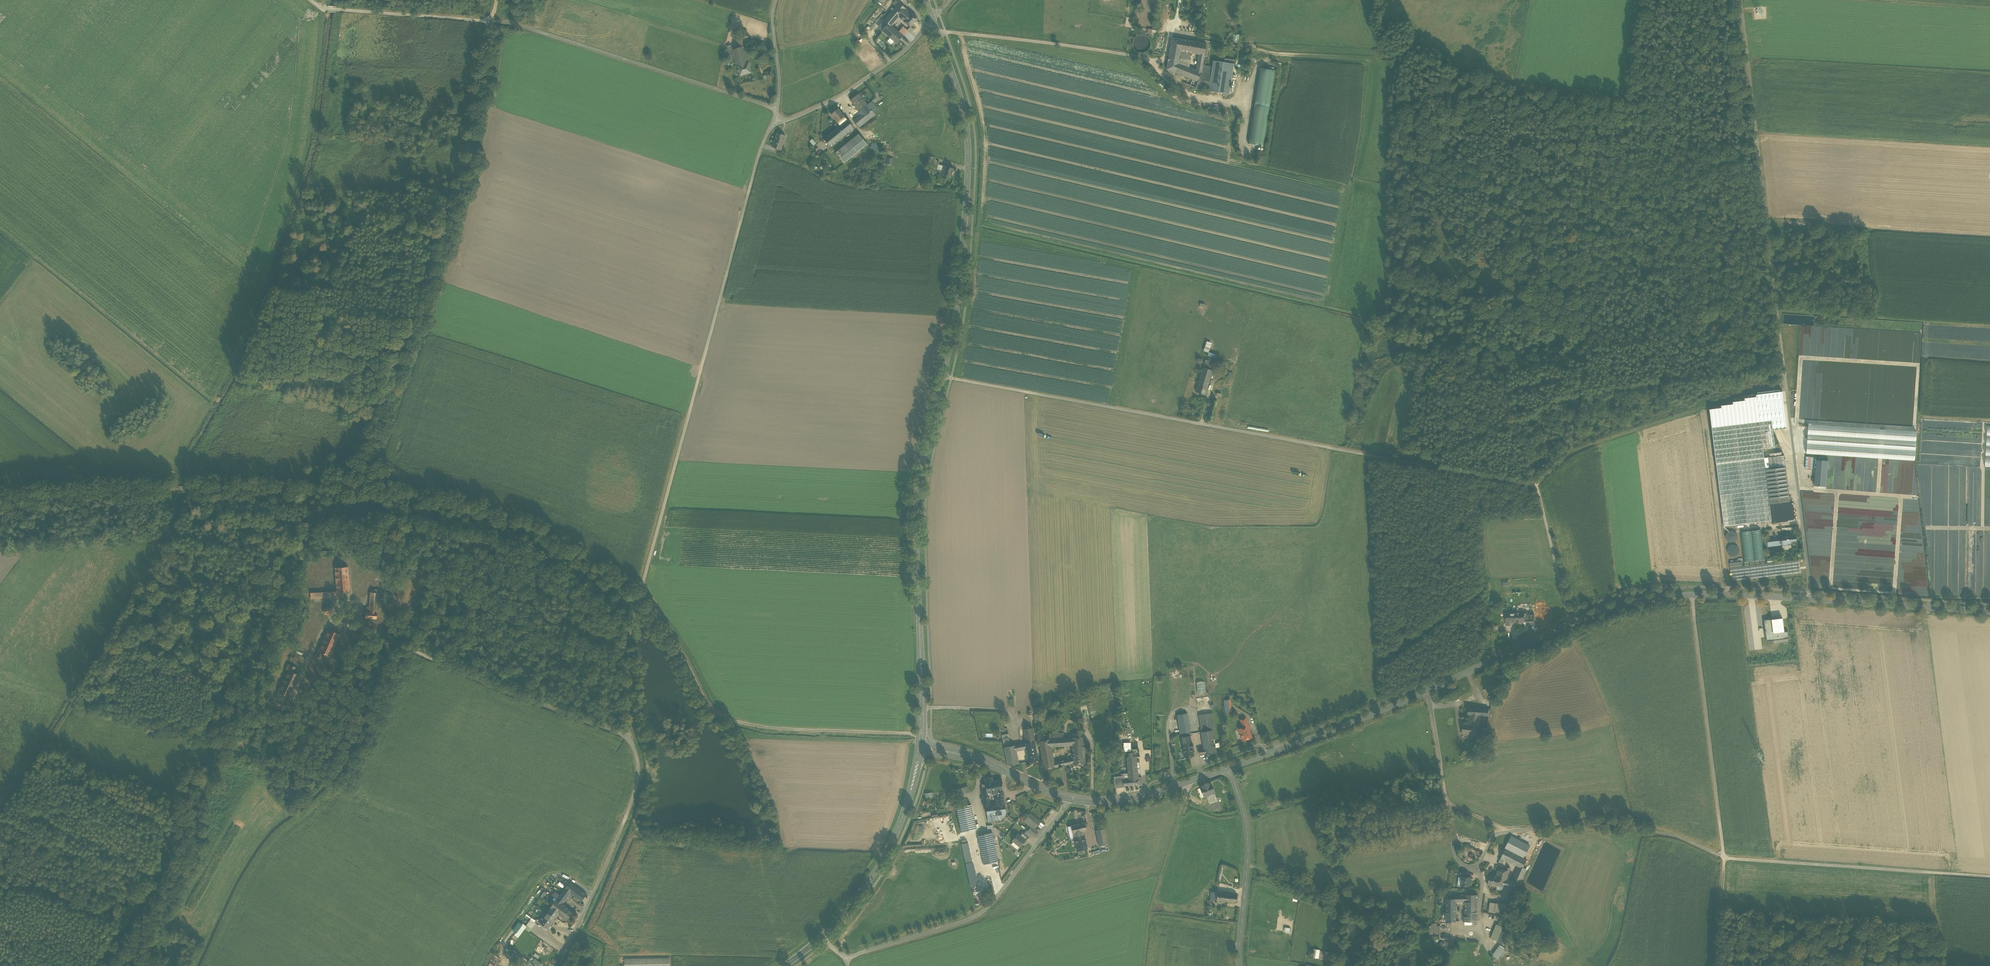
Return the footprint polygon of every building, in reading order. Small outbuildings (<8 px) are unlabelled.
[(896,6),(884,21),(888,24),(889,24),(891,26),(899,17),(905,23),(908,20),(907,18),(909,16),(904,11),(906,9),(899,3),(896,6)] [(918,19),(906,9),(904,11),(909,16),(907,18),(908,20),(905,23),(910,27),(918,19)] [(888,24),(884,21),(878,28),(882,31),(888,24)] [(891,26),(889,24),(888,24),(882,31),(890,38),(894,41),(897,43),(903,36),(899,32),(891,26)] [(908,30),(903,27),(899,32),(903,36),(908,30)] [(747,32),(735,36),(738,48),(743,47),(741,39),(749,37),(747,32)] [(1239,35),(1231,34),(1230,37),(1233,38),(1233,42),(1238,42),(1239,35)] [(1136,51),(1139,53),(1143,53),(1146,52),(1149,49),(1150,46),(1150,43),(1149,39),(1147,37),(1144,35),(1140,35),(1137,36),(1134,38),(1132,42),(1132,45),(1133,48),(1136,51)] [(1193,41),(1172,37),(1168,57),(1180,59),(1181,51),(1190,53),(1191,49),(1193,49),(1194,45),(1192,45),(1193,41)] [(1206,43),(1193,41),(1192,45),(1194,45),(1193,49),(1191,49),(1190,53),(1191,53),(1199,54),(1204,55),(1206,43)] [(732,50),(728,51),(730,60),(734,59),(734,58),(746,55),(743,47),(738,48),(732,50)] [(1190,53),(1181,51),(1180,59),(1179,63),(1188,67),(1189,67),(1191,53),(1190,53)] [(746,55),(734,58),(734,59),(736,66),(748,63),(746,55)] [(1180,59),(1168,57),(1166,69),(1175,73),(1179,63),(1180,59)] [(1225,63),(1213,61),(1212,67),(1209,91),(1229,94),(1233,64),(1225,63)] [(748,63),(738,66),(740,76),(751,73),(749,63),(748,63)] [(1188,67),(1179,63),(1175,73),(1198,82),(1201,72),(1196,70),(1189,67),(1188,67)] [(1203,65),(1201,72),(1198,82),(1196,88),(1195,88),(1195,89),(1209,91),(1212,67),(1203,65)] [(901,83),(893,72),(893,68),(892,68),(893,72),(891,73),(889,73),(884,77),(884,78),(892,89),(893,89),(898,86),(899,84),(901,83),(904,84),(901,83)] [(1274,70),(1260,68),(1248,144),(1263,146),(1274,70)] [(1184,83),(1195,88),(1196,88),(1198,82),(1175,73),(1166,69),(1165,76),(1177,80),(1182,83),(1184,83)] [(863,100),(858,94),(850,101),(855,106),(863,100)] [(867,105),(863,100),(855,106),(861,114),(866,121),(874,114),(867,105)] [(878,110),(871,101),(867,105),(874,114),(878,110)] [(837,123),(840,126),(847,120),(838,109),(831,115),(837,123)] [(861,114),(854,121),(859,127),(866,121),(861,114)] [(837,128),(823,139),(830,147),(854,128),(847,120),(840,126),(837,128)] [(785,136),(777,133),(774,142),(782,145),(785,136)] [(866,144),(858,134),(834,153),(843,163),(866,144)] [(782,145),(774,142),(772,147),(780,150),(782,145)] [(940,162),(934,160),(932,167),(936,168),(935,171),(935,173),(941,174),(943,166),(939,165),(940,162)] [(954,169),(943,166),(941,174),(951,178),(954,169)] [(1211,343),(1207,342),(1203,351),(1208,352),(1211,343)] [(1214,362),(1205,359),(1203,368),(1212,370),(1214,362)] [(1212,370),(1203,368),(1201,375),(1210,378),(1212,370)] [(1209,382),(1199,379),(1196,392),(1205,395),(1209,382)] [(1782,391),(1756,395),(1756,397),(1744,398),(1745,400),(1735,402),(1733,402),(1733,404),(1721,406),(1721,408),(1709,409),(1716,463),(1764,458),(1763,449),(1775,447),(1773,429),(1787,428),(1782,391)] [(1805,420),(1804,453),(1862,455),(1862,456),(1887,457),(1886,458),(1912,459),(1914,457),(1912,456),(1914,456),(1915,450),(1914,451),(1914,429),(1910,425),(1861,424),(1859,426),(1860,426),(1857,429),(1859,431),(1855,431),(1857,428),(1848,428),(1848,422),(1843,422),(1843,421),(1805,420)] [(1784,455),(1764,458),(1765,469),(1785,466),(1784,455)] [(1764,458),(1716,463),(1724,526),(1772,520),(1771,513),(1765,469),(1764,458)] [(1814,486),(1826,487),(1828,461),(1816,460),(1814,486)] [(1785,466),(1765,469),(1770,504),(1790,501),(1785,466)] [(1761,530),(1740,532),(1744,562),(1764,560),(1761,530)] [(1725,536),(1725,538),(1726,540),(1728,541),(1730,542),(1732,542),(1734,541),(1736,540),(1737,537),(1737,535),(1736,533),(1734,532),(1732,531),(1730,531),(1728,532),(1726,533),(1725,536)] [(1796,534),(1780,535),(1781,538),(1781,545),(1782,544),(1791,544),(1791,546),(1797,545),(1796,534)] [(1727,550),(1727,552),(1728,554),(1730,556),(1732,556),(1734,556),(1736,555),(1738,554),(1739,552),(1739,549),(1738,547),(1736,546),(1734,545),(1732,545),(1730,546),(1728,547),(1727,550)] [(1798,560),(1729,568),(1731,581),(1800,573),(1798,560)] [(347,566),(334,567),(336,590),(336,597),(342,597),(341,591),(349,590),(347,566)] [(336,590),(310,592),(310,598),(336,597),(336,590)] [(376,592),(370,592),(368,612),(365,612),(365,617),(376,618),(376,613),(375,612),(376,592)] [(1527,612),(1505,612),(1506,625),(1510,625),(1510,622),(1520,622),(1521,623),(1522,623),(1523,622),(1525,622),(1525,617),(1527,616),(1527,613),(1527,612)] [(1784,632),(1783,619),(1772,620),(1772,619),(1764,620),(1766,641),(1789,639),(1788,631),(1784,632)] [(339,634),(327,628),(315,656),(320,658),(322,653),(329,656),(339,634)] [(295,666),(290,664),(277,692),(289,697),(299,675),(293,672),(295,666)] [(1197,683),(1197,693),(1205,692),(1204,683),(1197,683)] [(1230,699),(1223,700),(1225,716),(1232,715),(1230,699)] [(1039,713),(1035,714),(1035,707),(1034,707),(1035,728),(1042,728),(1041,707),(1039,707),(1039,713)] [(1480,709),(1469,708),(1468,713),(1468,718),(1470,718),(1480,719),(1480,715),(1480,709)] [(1212,712),(1198,715),(1201,732),(1212,730),(1215,730),(1212,712)] [(1187,713),(1176,715),(1179,733),(1190,732),(1187,713)] [(1246,718),(1240,720),(1243,728),(1247,726),(1248,726),(1246,718)] [(1480,719),(1470,718),(1469,725),(1469,726),(1472,726),(1472,728),(1479,729),(1480,719)] [(1479,729),(1472,728),(1472,726),(1469,726),(1469,725),(1463,724),(1463,734),(1479,735),(1479,729)] [(1243,728),(1239,729),(1243,740),(1251,737),(1248,726),(1247,726),(1243,728)] [(1026,742),(1021,743),(1022,749),(1026,748),(1026,751),(1036,750),(1032,728),(1024,729),(1026,742)] [(1203,740),(1214,738),(1212,730),(1201,732),(1203,740)] [(1083,736),(1067,738),(1068,745),(1072,745),(1072,751),(1077,750),(1077,755),(1084,754),(1083,736)] [(1009,737),(1002,738),(1004,747),(1010,745),(1009,737)] [(1063,738),(1050,739),(1051,746),(1064,745),(1063,738)] [(1049,739),(1039,740),(1044,769),(1055,767),(1054,762),(1051,746),(1050,739),(1049,739)] [(1191,742),(1182,743),(1184,752),(1184,757),(1193,756),(1191,742)] [(1214,742),(1203,744),(1204,749),(1205,754),(1216,752),(1215,748),(1215,744),(1214,742)] [(1010,745),(1004,747),(1008,765),(1019,763),(1016,750),(1015,745),(1010,745)] [(1036,750),(1026,751),(1028,762),(1038,760),(1036,750)] [(1084,754),(1077,755),(1077,750),(1072,751),(1073,758),(1073,763),(1073,764),(1085,764),(1084,754)] [(1132,756),(1129,757),(1127,757),(1128,773),(1128,774),(1130,773),(1137,773),(1136,763),(1136,756),(1132,756)] [(1124,778),(1124,774),(1121,774),(1121,776),(1113,776),(1114,788),(1124,787),(1142,785),(1141,777),(1138,777),(1137,773),(1130,773),(1130,778),(1124,778)] [(998,797),(1003,796),(1002,779),(993,780),(992,776),(984,778),(987,789),(982,790),(982,794),(988,794),(988,795),(997,793),(998,797)] [(1211,784),(1201,788),(1204,796),(1206,796),(1214,793),(1211,784)] [(968,786),(954,791),(958,802),(963,800),(961,795),(970,792),(968,786)] [(1214,793),(1206,796),(1210,805),(1212,804),(1214,809),(1220,806),(1214,793)] [(1003,796),(998,797),(995,797),(996,804),(989,805),(989,806),(983,806),(984,807),(986,806),(988,822),(995,821),(995,820),(994,815),(1002,814),(1005,813),(1004,803),(1003,796)] [(971,804),(956,807),(961,832),(976,829),(971,804)] [(1030,813),(1023,821),(1024,821),(1031,827),(1034,829),(1040,822),(1030,813)] [(1085,823),(1071,826),(1068,827),(1068,829),(1070,838),(1074,837),(1073,834),(1083,832),(1087,831),(1085,823)] [(1034,829),(1031,827),(1027,831),(1032,834),(1034,837),(1038,832),(1034,829)] [(1104,829),(1096,831),(1099,846),(1107,844),(1104,829)] [(992,832),(977,835),(984,864),(998,861),(992,832)] [(1023,833),(1020,836),(1025,840),(1026,841),(1029,837),(1024,833),(1023,833)] [(1019,835),(1018,834),(1012,840),(1013,841),(1019,846),(1020,847),(1025,840),(1020,836),(1019,835)] [(1084,835),(1074,837),(1076,844),(1077,850),(1087,848),(1084,835)] [(1529,846),(1511,837),(1506,848),(1507,848),(1506,849),(1509,851),(1510,850),(1524,857),(1529,846)] [(968,842),(962,844),(966,863),(972,862),(968,842)] [(1506,849),(1505,849),(1501,857),(1504,859),(1518,867),(1523,868),(1524,867),(1527,861),(1509,851),(1506,849)] [(972,862),(966,863),(971,887),(978,885),(973,862),(972,862)] [(1507,871),(1498,868),(1496,874),(1497,874),(1497,876),(1500,877),(1499,878),(1507,880),(1511,868),(1508,867),(1507,871)] [(1523,868),(1518,867),(1512,881),(1517,882),(1520,883),(1527,868),(1524,867),(1523,868)] [(1497,876),(1490,874),(1488,884),(1497,887),(1498,885),(1506,887),(1507,880),(1499,878),(1500,877),(1497,876)] [(1468,877),(1461,877),(1461,885),(1470,886),(1470,877),(1468,877)] [(1512,881),(1507,880),(1506,887),(1513,889),(1516,889),(1517,882),(1512,881)] [(587,894),(570,882),(565,889),(571,893),(582,901),(587,894)] [(547,892),(544,890),(546,889),(542,886),(537,892),(543,897),(547,892)] [(1217,893),(1208,892),(1208,896),(1211,896),(1211,900),(1216,900),(1217,893)] [(1227,894),(1217,893),(1216,900),(1226,902),(1227,894)] [(557,898),(548,910),(557,917),(559,914),(566,905),(563,903),(566,899),(560,894),(557,898)] [(1237,895),(1227,894),(1226,902),(1236,903),(1237,895)] [(1478,895),(1466,894),(1466,896),(1466,903),(1465,912),(1477,913),(1478,895)] [(1452,899),(1447,899),(1447,921),(1455,921),(1455,917),(1455,902),(1455,899),(1452,899)] [(1509,903),(1496,903),(1494,912),(1508,912),(1508,910),(1513,911),(1515,904),(1509,903)] [(574,911),(566,905),(559,914),(567,920),(574,911)] [(557,917),(548,910),(539,921),(548,928),(557,917)] [(1477,913),(1465,912),(1465,920),(1464,920),(1464,921),(1477,921),(1476,921),(1477,913)] [(531,919),(526,925),(527,926),(525,928),(529,931),(536,922),(531,919)] [(523,923),(515,934),(519,937),(525,928),(527,926),(526,925),(523,923)] [(1503,927),(1498,941),(1503,943),(1508,930),(1503,927)] [(1505,949),(1500,945),(1493,955),(1498,959),(1505,949)] [(625,957),(625,965),(670,965),(670,956),(625,957)]
